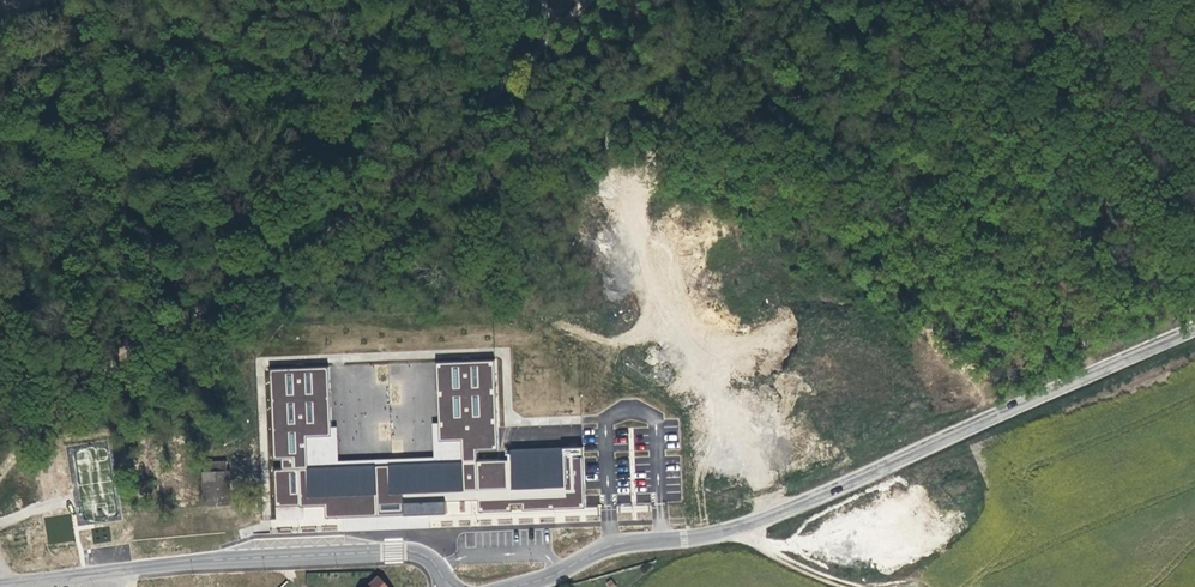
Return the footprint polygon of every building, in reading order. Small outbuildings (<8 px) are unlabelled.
[(495,361),(436,363),(438,416),(433,425),(434,441),(442,445),(442,451),(437,460),(449,460),(468,470),(474,458),(475,486),(494,495),(494,500),(495,500),(500,491),(513,490),(529,499),(532,499),(533,505),(540,509),(583,507),(581,447),(511,449),(503,464),(503,463),(476,463),(476,451),(498,450),(495,361)] [(417,460),(337,462),(336,427),(329,427),(328,368),(270,369),(272,458),(281,458),(282,470),(275,470),(276,506),(326,505),(326,517),(445,515),(445,499),(425,499),(425,487),(418,487),(417,460)] [(210,471),(202,471),(203,505),(230,504),(228,461),(209,461),(210,471)] [(477,516),(502,520),(504,503),(480,499),(477,516)]
